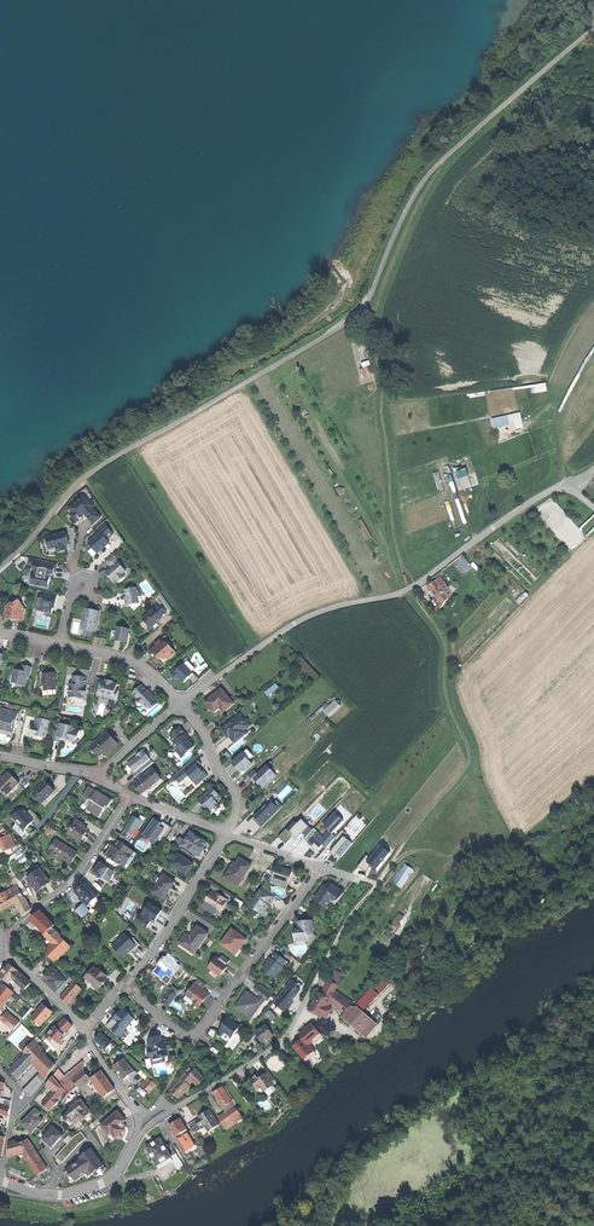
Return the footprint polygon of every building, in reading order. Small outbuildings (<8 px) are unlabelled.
[(363,377),(374,373),(371,365),(364,368),(360,370),(363,377)] [(547,383),(533,384),(533,392),(548,390),(547,383)] [(524,429),(520,414),(492,420),(494,429),(512,425),(514,431),(524,429)] [(455,477),(457,487),(464,485),(461,475),(455,477)] [(344,486),(337,488),(340,495),(346,492),(344,486)] [(72,515),(78,521),(80,519),(81,520),(82,518),(83,517),(83,516),(88,512),(91,515),(89,517),(95,523),(102,517),(93,507),(95,506),(91,501),(89,502),(84,495),(78,500),(79,501),(73,507),(77,511),(74,513),(72,515)] [(94,548),(98,553),(107,546),(106,545),(110,541),(108,539),(115,533),(109,527),(110,526),(106,521),(99,527),(103,532),(90,543),(94,548)] [(67,532),(48,538),(51,549),(58,547),(59,552),(63,551),(68,549),(67,545),(70,544),(67,532)] [(94,557),(98,553),(94,548),(90,551),(92,554),(94,557)] [(114,554),(107,560),(114,568),(112,570),(110,570),(107,572),(107,574),(110,575),(111,577),(112,579),(115,582),(118,579),(120,582),(126,577),(124,574),(127,571),(126,569),(119,562),(120,561),(114,554)] [(37,576),(32,579),(31,583),(45,586),(50,583),(50,580),(51,577),(49,576),(50,572),(53,573),(55,564),(56,564),(56,562),(30,557),(29,565),(34,566),(36,570),(35,573),(37,576)] [(130,566),(126,569),(127,571),(124,574),(126,577),(127,577),(134,570),(130,566)] [(429,586),(435,594),(443,588),(436,580),(429,586)] [(448,587),(449,588),(453,593),(456,590),(452,584),(448,587)] [(126,601),(127,606),(131,605),(141,603),(140,598),(138,597),(141,596),(141,595),(140,592),(138,592),(138,587),(126,590),(126,593),(128,593),(128,597),(126,598),(126,601)] [(445,591),(443,588),(435,594),(439,600),(447,594),(445,591)] [(41,596),(38,608),(46,610),(45,615),(52,616),(54,611),(56,609),(57,603),(59,594),(46,592),(45,597),(41,596)] [(143,594),(141,595),(141,596),(138,597),(140,598),(141,603),(131,605),(135,610),(144,600),(143,594)] [(449,596),(447,594),(439,600),(441,601),(443,604),(451,598),(449,596)] [(11,600),(12,603),(13,606),(21,601),(25,607),(28,605),(26,602),(27,597),(24,597),(24,598),(18,596),(11,600)] [(14,620),(18,621),(19,615),(25,616),(26,610),(25,607),(21,601),(13,606),(12,603),(8,606),(7,612),(11,613),(10,619),(14,620)] [(443,604),(441,601),(435,610),(437,613),(444,605),(443,604)] [(161,603),(144,618),(147,622),(150,626),(148,628),(151,631),(155,627),(153,625),(168,612),(161,603)] [(86,609),(82,629),(89,630),(97,632),(101,611),(86,609)] [(121,642),(128,643),(131,629),(119,627),(118,632),(116,640),(121,642)] [(158,645),(150,652),(154,656),(156,654),(158,657),(161,660),(166,655),(170,659),(178,653),(169,642),(166,645),(163,642),(158,646),(158,645)] [(165,664),(170,659),(166,655),(161,660),(165,664)] [(178,667),(172,672),(177,678),(179,676),(181,679),(185,683),(195,673),(186,664),(180,669),(178,667)] [(28,666),(24,665),(22,670),(14,668),(12,675),(14,676),(13,682),(19,684),(19,685),(26,687),(28,677),(30,678),(33,667),(28,666)] [(57,694),(57,690),(46,691),(45,686),(44,686),(43,680),(45,680),(44,674),(44,672),(41,672),(43,696),(57,694)] [(49,673),(44,674),(45,680),(43,680),(44,686),(45,686),(46,691),(57,690),(56,673),(49,673)] [(82,677),(74,676),(74,684),(71,684),(70,697),(75,697),(75,698),(78,698),(78,697),(80,696),(87,697),(87,691),(85,689),(85,686),(88,686),(88,677),(82,677)] [(105,679),(97,677),(94,694),(99,695),(118,699),(120,690),(117,690),(118,684),(110,682),(104,681),(105,679)] [(269,696),(281,687),(277,682),(266,691),(269,696)] [(143,685),(134,693),(139,699),(139,701),(141,703),(144,703),(148,708),(151,705),(154,708),(160,703),(155,698),(156,697),(152,693),(150,693),(148,691),(143,685)] [(221,708),(224,712),(234,704),(223,689),(209,700),(207,701),(206,703),(208,705),(208,704),(211,708),(215,712),(221,708)] [(117,703),(118,699),(99,695),(98,697),(111,701),(113,709),(118,709),(117,703)] [(330,717),(341,706),(335,700),(324,711),(330,717)] [(8,735),(8,733),(14,735),(19,712),(3,708),(0,719),(0,733),(4,734),(8,735)] [(230,736),(236,743),(244,736),(240,731),(244,729),(249,725),(241,714),(229,724),(229,725),(227,726),(222,729),(226,734),(228,738),(230,736)] [(33,727),(30,738),(36,739),(37,735),(40,736),(47,738),(51,721),(37,717),(36,724),(38,725),(37,728),(33,727)] [(53,731),(52,740),(62,742),(63,737),(65,737),(67,741),(70,741),(72,742),(79,738),(80,731),(74,730),(75,726),(60,723),(58,732),(53,731)] [(181,727),(171,736),(177,742),(174,744),(179,750),(180,751),(182,750),(186,755),(195,747),(192,742),(185,735),(187,734),(181,727)] [(96,751),(100,755),(104,751),(107,754),(118,744),(109,733),(92,746),(96,751)] [(134,771),(135,772),(151,759),(149,756),(151,754),(146,749),(138,755),(139,756),(129,764),(132,768),(133,767),(134,768),(135,770),(134,771)] [(248,749),(243,753),(249,760),(254,756),(248,749)] [(183,758),(186,755),(182,750),(180,751),(179,750),(177,751),(183,758)] [(154,752),(151,754),(149,756),(151,759),(154,762),(159,759),(154,752)] [(243,753),(233,763),(236,767),(241,773),(245,770),(247,770),(253,764),(249,760),(243,753)] [(203,770),(202,771),(198,766),(201,763),(196,757),(173,777),(178,783),(188,775),(192,780),(196,785),(208,775),(203,770)] [(154,762),(151,759),(135,772),(134,771),(132,772),(136,777),(154,762)] [(271,761),(267,765),(275,774),(267,782),(268,784),(281,772),(271,761)] [(253,769),(247,776),(254,783),(256,781),(259,784),(263,788),(268,784),(267,782),(275,774),(267,765),(257,774),(253,769)] [(139,788),(143,793),(161,777),(154,768),(152,770),(155,774),(148,780),(145,776),(135,783),(139,788)] [(152,770),(145,776),(148,780),(155,774),(152,770)] [(8,795),(20,783),(15,778),(9,772),(3,778),(0,781),(0,787),(8,795)] [(50,785),(46,781),(35,791),(39,796),(38,797),(43,802),(53,793),(51,792),(54,789),(50,785)] [(84,794),(92,799),(97,791),(89,787),(84,794)] [(213,788),(199,800),(204,807),(205,806),(208,809),(213,805),(215,807),(216,807),(219,805),(216,801),(216,798),(219,795),(216,791),(213,788)] [(93,800),(88,809),(100,816),(104,810),(107,805),(109,807),(113,800),(97,791),(92,799),(93,800)] [(276,792),(252,815),(264,827),(287,804),(276,792)] [(45,804),(43,802),(38,797),(34,793),(32,794),(43,805),(45,804)] [(221,807),(219,805),(216,807),(215,807),(213,805),(208,809),(205,806),(204,807),(207,810),(215,813),(221,807)] [(24,830),(32,822),(31,820),(32,819),(23,809),(20,812),(19,810),(11,818),(24,830)] [(128,822),(124,828),(133,834),(136,829),(141,821),(133,815),(128,822)] [(160,845),(170,825),(154,816),(143,836),(160,845)] [(298,816),(279,837),(286,843),(295,834),(298,838),(309,826),(298,816)] [(78,820),(69,833),(81,841),(85,835),(88,830),(83,827),(84,824),(78,820)] [(45,829),(54,835),(57,831),(48,825),(45,829)] [(340,842),(332,851),(339,858),(354,841),(347,835),(349,834),(344,829),(336,838),(340,842)] [(204,849),(208,843),(191,832),(185,841),(182,845),(199,856),(204,849)] [(10,834),(6,836),(12,848),(16,846),(10,834)] [(6,851),(12,848),(6,836),(0,840),(6,851)] [(57,840),(48,854),(56,858),(59,854),(61,855),(61,856),(72,863),(75,858),(79,853),(57,840)] [(135,852),(119,841),(116,847),(113,845),(110,849),(106,855),(125,867),(135,852)] [(368,852),(358,866),(369,874),(374,867),(380,872),(396,851),(384,842),(374,856),(368,852)] [(137,853),(135,852),(125,867),(127,868),(137,853)] [(172,865),(187,875),(190,870),(194,864),(178,854),(172,865)] [(234,867),(232,866),(231,869),(229,872),(228,872),(230,873),(227,879),(236,884),(237,885),(240,879),(242,881),(242,880),(251,865),(240,858),(236,864),(234,867)] [(5,865),(17,887),(19,886),(20,885),(9,863),(5,865)] [(94,873),(103,878),(109,868),(101,863),(98,867),(94,873)] [(402,887),(413,870),(405,864),(393,882),(402,887)] [(273,879),(288,884),(290,880),(290,877),(291,871),(277,867),(273,879)] [(35,886),(38,891),(44,887),(51,882),(41,869),(38,872),(29,879),(32,882),(30,883),(34,887),(35,886)] [(157,882),(158,883),(164,874),(170,878),(171,877),(164,872),(157,882)] [(152,892),(163,899),(168,893),(171,888),(175,882),(170,878),(164,874),(158,883),(152,892)] [(81,887),(76,891),(85,900),(93,892),(85,883),(81,887)] [(315,899),(326,908),(331,902),(338,901),(343,893),(332,885),(325,886),(320,893),(315,899)] [(7,892),(9,896),(14,893),(21,890),(19,886),(17,887),(7,892)] [(255,910),(264,917),(268,912),(266,910),(269,905),(267,904),(269,902),(270,903),(276,895),(263,886),(251,904),(256,908),(255,910)] [(21,890),(14,893),(19,902),(26,899),(21,890)] [(97,896),(93,892),(85,900),(86,902),(89,904),(97,896)] [(207,898),(204,903),(208,905),(209,903),(213,905),(211,908),(220,913),(228,900),(215,892),(213,895),(210,893),(207,898)] [(14,893),(9,896),(14,905),(17,903),(19,902),(14,893)] [(7,908),(14,905),(9,896),(4,898),(0,901),(0,912),(7,908)] [(27,898),(26,899),(19,902),(17,903),(24,915),(33,910),(32,908),(27,898)] [(335,905),(331,902),(326,908),(330,911),(335,905)] [(89,910),(82,903),(75,910),(82,918),(89,910)] [(142,915),(150,920),(151,918),(155,921),(158,916),(162,911),(150,903),(142,915)] [(37,915),(32,920),(46,934),(53,927),(55,925),(41,911),(37,915)] [(396,927),(404,916),(399,913),(392,924),(396,927)] [(151,921),(150,920),(142,915),(140,914),(134,923),(145,930),(151,921)] [(312,920),(302,921),(302,926),(299,927),(299,930),(294,930),(295,941),(308,940),(313,933),(312,920)] [(62,936),(53,927),(46,934),(55,943),(62,936)] [(184,936),(180,943),(194,954),(208,934),(198,927),(190,937),(189,939),(184,936)] [(232,929),(221,944),(235,954),(239,949),(242,946),(247,940),(232,929)] [(113,945),(125,958),(140,944),(128,931),(113,945)] [(68,935),(64,939),(70,945),(74,942),(68,935)] [(64,939),(62,936),(55,943),(46,952),(55,961),(71,946),(70,945),(64,939)] [(264,969),(274,977),(286,961),(275,953),(271,959),(273,960),(270,964),(268,963),(264,969)] [(169,954),(166,958),(174,964),(177,960),(169,954)] [(222,955),(219,960),(226,965),(230,961),(222,955)] [(156,972),(162,977),(166,973),(170,976),(178,967),(174,964),(166,958),(166,957),(161,963),(158,967),(159,967),(156,972)] [(209,968),(220,976),(224,971),(223,970),(226,965),(219,960),(217,958),(209,968)] [(3,972),(0,976),(10,983),(13,978),(19,971),(9,964),(6,968),(3,972)] [(52,985),(57,990),(67,981),(62,976),(53,967),(45,975),(51,981),(54,983),(52,985)] [(94,968),(85,977),(93,984),(94,983),(100,988),(107,979),(105,977),(103,975),(104,973),(99,970),(98,971),(94,968)] [(31,983),(19,971),(13,978),(24,990),(31,983)] [(64,974),(62,976),(67,981),(70,977),(66,972),(64,974)] [(333,974),(330,982),(337,986),(340,978),(333,974)] [(274,1003),(287,1012),(305,986),(292,977),(274,1003)] [(381,994),(391,983),(384,977),(374,987),(381,994)] [(199,979),(195,983),(203,989),(207,985),(199,979)] [(74,982),(71,985),(78,991),(81,988),(74,982)] [(352,1002),(335,991),(337,986),(330,982),(329,982),(322,996),(318,994),(314,1001),(309,1009),(322,1016),(322,1015),(327,1006),(330,1000),(336,1003),(336,1004),(346,1012),(350,1007),(349,1007),(352,1002)] [(195,983),(187,995),(195,1001),(195,1003),(198,1005),(200,1005),(204,1000),(207,996),(202,992),(204,990),(203,989),(195,983)] [(0,990),(0,993),(8,999),(14,992),(4,985),(0,990)] [(71,985),(68,988),(75,994),(78,991),(71,985)] [(254,990),(261,995),(266,999),(268,1001),(271,996),(258,986),(254,990)] [(63,999),(67,1003),(75,994),(68,988),(61,997),(63,999)] [(174,988),(170,992),(176,997),(179,992),(174,988)] [(168,1007),(170,1005),(174,1000),(176,997),(170,992),(162,1003),(168,1007)] [(253,1016),(266,999),(261,995),(258,999),(256,998),(255,1000),(252,998),(253,996),(249,993),(245,993),(241,999),(237,1005),(237,1008),(248,1017),(253,1016)] [(32,1017),(41,1025),(52,1013),(47,1009),(48,1008),(43,1004),(32,1017)] [(332,1008),(327,1006),(322,1015),(327,1018),(332,1008)] [(350,1007),(346,1012),(341,1017),(361,1035),(373,1021),(358,1007),(350,1007)] [(119,1023),(125,1029),(134,1018),(130,1014),(129,1012),(127,1012),(123,1012),(121,1010),(118,1014),(113,1018),(117,1021),(119,1023)] [(265,1014),(271,1020),(275,1016),(269,1010),(265,1014)] [(7,1012),(2,1018),(14,1029),(20,1022),(7,1012)] [(55,1026),(45,1036),(51,1041),(54,1038),(59,1043),(63,1039),(61,1037),(64,1035),(67,1033),(66,1032),(73,1026),(69,1021),(65,1018),(56,1027),(55,1026)] [(240,1027),(227,1018),(225,1021),(223,1024),(224,1025),(219,1031),(223,1035),(225,1032),(232,1037),(240,1027)] [(125,1031),(125,1029),(119,1023),(118,1025),(113,1031),(120,1037),(125,1031)] [(320,1034),(312,1023),(298,1034),(302,1038),(293,1046),(303,1058),(313,1050),(308,1043),(320,1034)] [(255,1032),(262,1042),(267,1039),(271,1037),(273,1035),(266,1025),(255,1032)] [(93,1031),(100,1036),(101,1035),(102,1034),(95,1028),(93,1031)] [(151,1058),(151,1059),(157,1058),(158,1063),(165,1061),(164,1057),(169,1056),(168,1050),(172,1049),(170,1042),(166,1043),(166,1041),(163,1039),(161,1040),(160,1036),(154,1033),(148,1043),(150,1052),(148,1055),(151,1058)] [(100,1044),(104,1049),(109,1044),(101,1035),(100,1036),(96,1039),(100,1044)] [(60,1044),(59,1043),(54,1038),(51,1041),(45,1036),(43,1038),(54,1049),(60,1044)] [(19,1047),(24,1051),(33,1042),(28,1038),(19,1047)] [(41,1051),(35,1045),(33,1042),(24,1051),(13,1062),(16,1065),(11,1070),(15,1074),(18,1077),(34,1061),(43,1052),(41,1051)] [(46,1046),(41,1051),(43,1052),(47,1056),(50,1059),(54,1054),(46,1046)] [(47,1056),(43,1052),(34,1061),(38,1065),(44,1060),(47,1056)] [(59,1060),(54,1054),(50,1059),(55,1065),(59,1060)] [(50,1059),(47,1056),(44,1060),(48,1064),(43,1069),(47,1074),(48,1075),(55,1065),(50,1059)] [(124,1059),(114,1067),(118,1072),(120,1074),(124,1080),(130,1075),(134,1071),(124,1059)] [(48,1064),(44,1060),(38,1065),(37,1066),(42,1070),(43,1069),(48,1064)] [(82,1062),(58,1082),(59,1084),(62,1087),(72,1079),(84,1069),(87,1074),(88,1074),(86,1061),(82,1062)] [(72,1079),(76,1084),(87,1074),(84,1069),(72,1079)] [(195,1069),(189,1076),(188,1076),(192,1080),(198,1086),(205,1078),(195,1069)] [(91,1079),(104,1097),(115,1089),(107,1078),(102,1071),(94,1076),(91,1079)] [(254,1076),(250,1079),(257,1089),(261,1086),(265,1091),(273,1085),(270,1082),(274,1079),(268,1071),(260,1077),(258,1073),(254,1076)] [(181,1077),(182,1078),(188,1084),(192,1080),(188,1076),(189,1076),(185,1073),(181,1077)] [(80,1088),(91,1079),(87,1074),(76,1084),(80,1088)] [(27,1087),(34,1092),(43,1081),(38,1076),(27,1087)] [(47,1084),(54,1090),(59,1084),(58,1082),(53,1076),(47,1084)] [(145,1088),(150,1092),(156,1085),(148,1077),(141,1084),(145,1088)] [(171,1091),(178,1098),(184,1091),(190,1085),(188,1084),(182,1078),(171,1091)] [(54,1090),(53,1091),(59,1096),(63,1092),(62,1091),(64,1089),(62,1087),(59,1084),(54,1090)] [(214,1092),(223,1107),(232,1101),(223,1087),(218,1090),(214,1092)] [(48,1096),(42,1104),(49,1109),(53,1104),(57,1099),(59,1096),(53,1091),(48,1096)] [(69,1124),(73,1129),(81,1123),(81,1122),(89,1115),(86,1112),(89,1110),(81,1099),(78,1101),(77,1100),(74,1103),(71,1105),(70,1111),(66,1114),(62,1118),(62,1121),(67,1121),(69,1124)] [(223,1107),(228,1113),(236,1108),(232,1101),(223,1107)] [(0,1104),(0,1112),(8,1115),(9,1112),(9,1107),(0,1104)] [(219,1119),(226,1129),(243,1118),(236,1108),(228,1113),(219,1119)] [(199,1116),(201,1120),(204,1124),(208,1132),(219,1125),(209,1109),(204,1113),(199,1116)] [(22,1123),(31,1132),(43,1120),(38,1116),(33,1111),(28,1117),(22,1123)] [(117,1111),(101,1125),(110,1135),(111,1134),(116,1130),(120,1134),(123,1132),(125,1130),(123,1127),(121,1125),(123,1123),(126,1120),(117,1111)] [(93,1113),(83,1120),(87,1126),(97,1119),(93,1113)] [(174,1122),(170,1125),(173,1130),(174,1132),(176,1135),(182,1132),(187,1129),(180,1118),(174,1122)] [(188,1124),(194,1133),(201,1129),(200,1127),(197,1122),(196,1120),(188,1124)] [(63,1134),(52,1124),(40,1138),(51,1148),(63,1134)] [(116,1138),(120,1134),(116,1130),(111,1134),(116,1138)] [(191,1130),(189,1131),(183,1135),(178,1138),(186,1150),(190,1147),(192,1150),(197,1147),(192,1138),(195,1136),(191,1130)] [(85,1138),(80,1132),(73,1137),(55,1157),(61,1162),(78,1143),(85,1138)] [(156,1144),(149,1149),(150,1150),(161,1168),(175,1159),(161,1138),(157,1140),(155,1142),(156,1144)] [(24,1153),(31,1163),(40,1158),(28,1139),(20,1144),(18,1144),(24,1153)] [(8,1154),(24,1153),(18,1144),(16,1140),(10,1142),(8,1154)] [(92,1148),(66,1167),(68,1170),(74,1179),(75,1180),(85,1173),(89,1171),(101,1162),(92,1148)] [(160,1169),(161,1168),(150,1150),(148,1151),(160,1169)] [(176,1158),(175,1159),(181,1169),(186,1165),(180,1156),(176,1158)] [(34,1169),(38,1174),(47,1169),(40,1158),(31,1163),(34,1169)] [(101,1162),(89,1171),(91,1173),(91,1174),(104,1165),(101,1162)] [(8,1171),(20,1176),(22,1171),(10,1166),(8,1171)] [(74,1179),(68,1170),(65,1173),(69,1182),(74,1179)]
